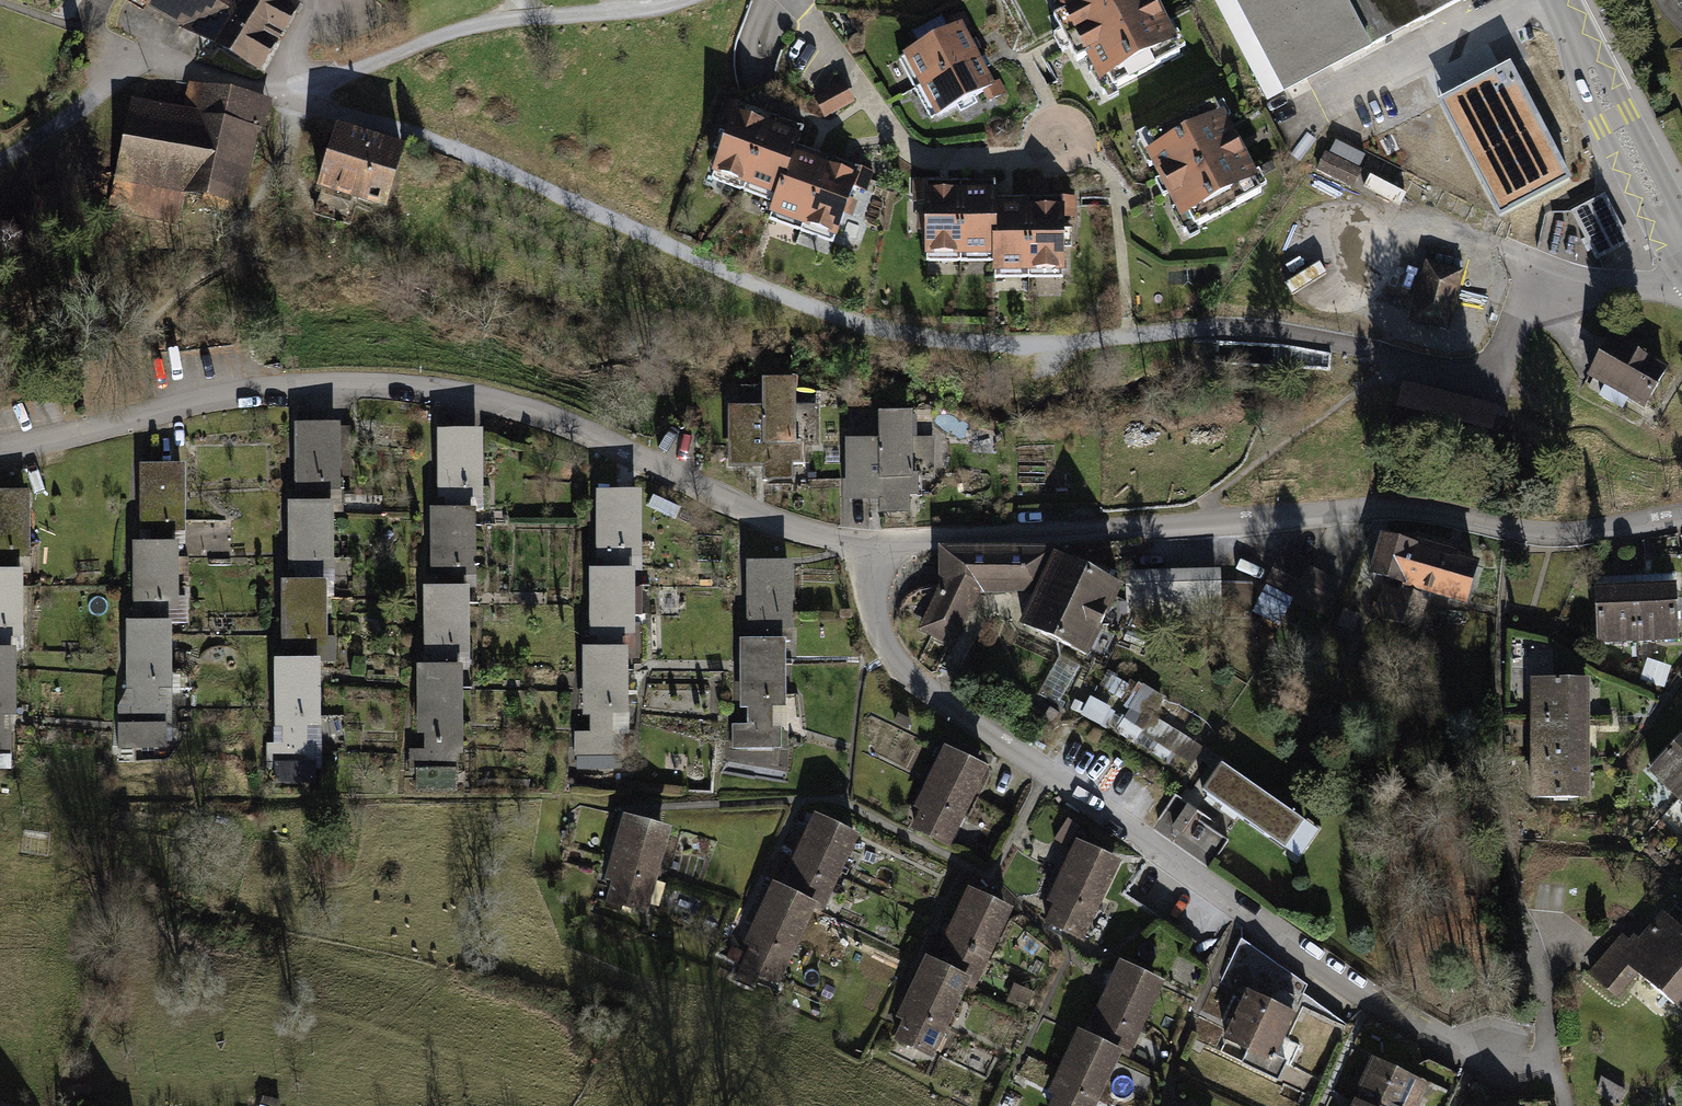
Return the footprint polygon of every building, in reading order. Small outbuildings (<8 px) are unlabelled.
[(161,12),(265,78),(302,20),(271,0),(169,0),(161,12)] [(1099,96),(1178,57),(1150,0),(1051,0),(1099,96)] [(1266,109),(1477,0),(1209,0),(1266,109)] [(966,32),(903,60),(934,128),(996,100),(966,32)] [(825,118),(856,106),(847,82),(816,95),(825,118)] [(132,104),(115,196),(185,209),(188,195),(248,206),(266,105),(192,91),(188,114),(132,104)] [(809,142),(737,117),(713,183),(776,205),(769,224),(835,248),(856,189),(800,169),(809,142)] [(1231,127),(1148,162),(1179,235),(1262,200),(1231,127)] [(405,154),(338,134),(318,199),(386,219),(405,154)] [(999,194),(925,193),(925,259),(995,260),(995,280),(1064,281),(1065,215),(999,214),(999,194)] [(1574,213),(1596,263),(1631,248),(1609,198),(1574,213)] [(1465,283),(1431,273),(1414,329),(1449,339),(1465,283)] [(1613,347),(1592,385),(1650,417),(1672,379),(1613,347)] [(802,384),(766,384),(766,411),(753,411),(752,468),(767,468),(767,479),(800,480),(802,384)] [(914,513),(913,414),(884,414),(884,441),(871,441),(871,514),(914,513)] [(343,428),(296,426),(293,496),(340,498),(343,428)] [(490,436),(443,434),(440,504),(487,506),(490,436)] [(191,469),(144,467),(141,537),(188,539),(191,469)] [(645,495),(597,493),(594,563),(641,565),(645,495)] [(0,494),(0,564),(30,565),(33,495),(0,494)] [(336,509),(289,506),(286,576),(333,578),(336,509)] [(479,516),(432,514),(429,584),(476,586),(479,516)] [(1424,554),(1383,542),(1370,585),(1387,590),(1377,619),(1421,633),(1431,604),(1466,615),(1483,561),(1428,544),(1424,554)] [(183,549),(136,547),(133,617),(180,619),(183,549)] [(942,587),(917,631),(957,649),(984,600),(1037,602),(1022,633),(1086,665),(1124,596),(1061,559),(944,556),(942,587)] [(1343,587),(1279,559),(1251,617),(1282,633),(1295,604),(1326,622),(1343,587)] [(795,564),(748,565),(750,628),(738,629),(741,723),(732,724),(733,753),(791,751),(788,636),(797,635),(795,564)] [(0,573),(0,643),(21,644),(24,574),(0,573)] [(636,576),(589,574),(585,644),(633,646),(636,576)] [(1223,579),(1131,581),(1132,615),(1224,613),(1223,579)] [(328,588),(281,586),(278,656),(325,658),(328,588)] [(1679,589),(1597,592),(1599,652),(1681,649),(1679,589)] [(473,593),(425,591),(422,661),(470,663),(473,593)] [(174,631),(126,630),(123,734),(171,735),(174,631)] [(633,655),(585,654),(583,758),(631,759),(633,655)] [(0,656),(0,759),(16,760),(18,656),(0,656)] [(323,669),(276,668),(273,771),(321,772),(323,669)] [(467,674),(419,673),(416,777),(464,778),(467,674)] [(1594,683),(1529,682),(1527,785),(1592,786),(1594,683)] [(1646,772),(1681,810),(1681,738),(1646,772)] [(988,772),(945,750),(918,803),(929,808),(918,830),(950,846),(988,772)] [(1322,842),(1227,773),(1208,800),(1302,869),(1322,842)] [(675,835),(628,819),(608,880),(616,883),(610,902),(648,915),(675,835)] [(818,819),(784,882),(825,904),(859,841),(818,819)] [(1123,868),(1079,845),(1052,898),(1064,904),(1053,925),(1085,941),(1123,868)] [(820,910),(777,888),(750,940),(762,946),(751,968),(782,984),(820,910)] [(973,898),(939,961),(981,983),(1015,920),(973,898)] [(1629,930),(1640,939),(1658,919),(1647,909),(1629,930)] [(1586,978),(1620,1009),(1643,983),(1680,1016),(1681,1014),(1681,938),(1664,922),(1639,951),(1623,936),(1586,978)] [(971,985),(928,963),(901,1015),(912,1021),(901,1042),(933,1059),(971,985)] [(1119,967),(1088,1032),(1131,1052),(1162,987),(1119,967)] [(1297,1014),(1245,989),(1219,1042),(1272,1067),(1297,1014)] [(1077,1034),(1050,1086),(1062,1092),(1054,1105),(1095,1105),(1120,1056),(1077,1034)] [(1374,1064),(1353,1105),(1421,1105),(1428,1091),(1374,1064)]
